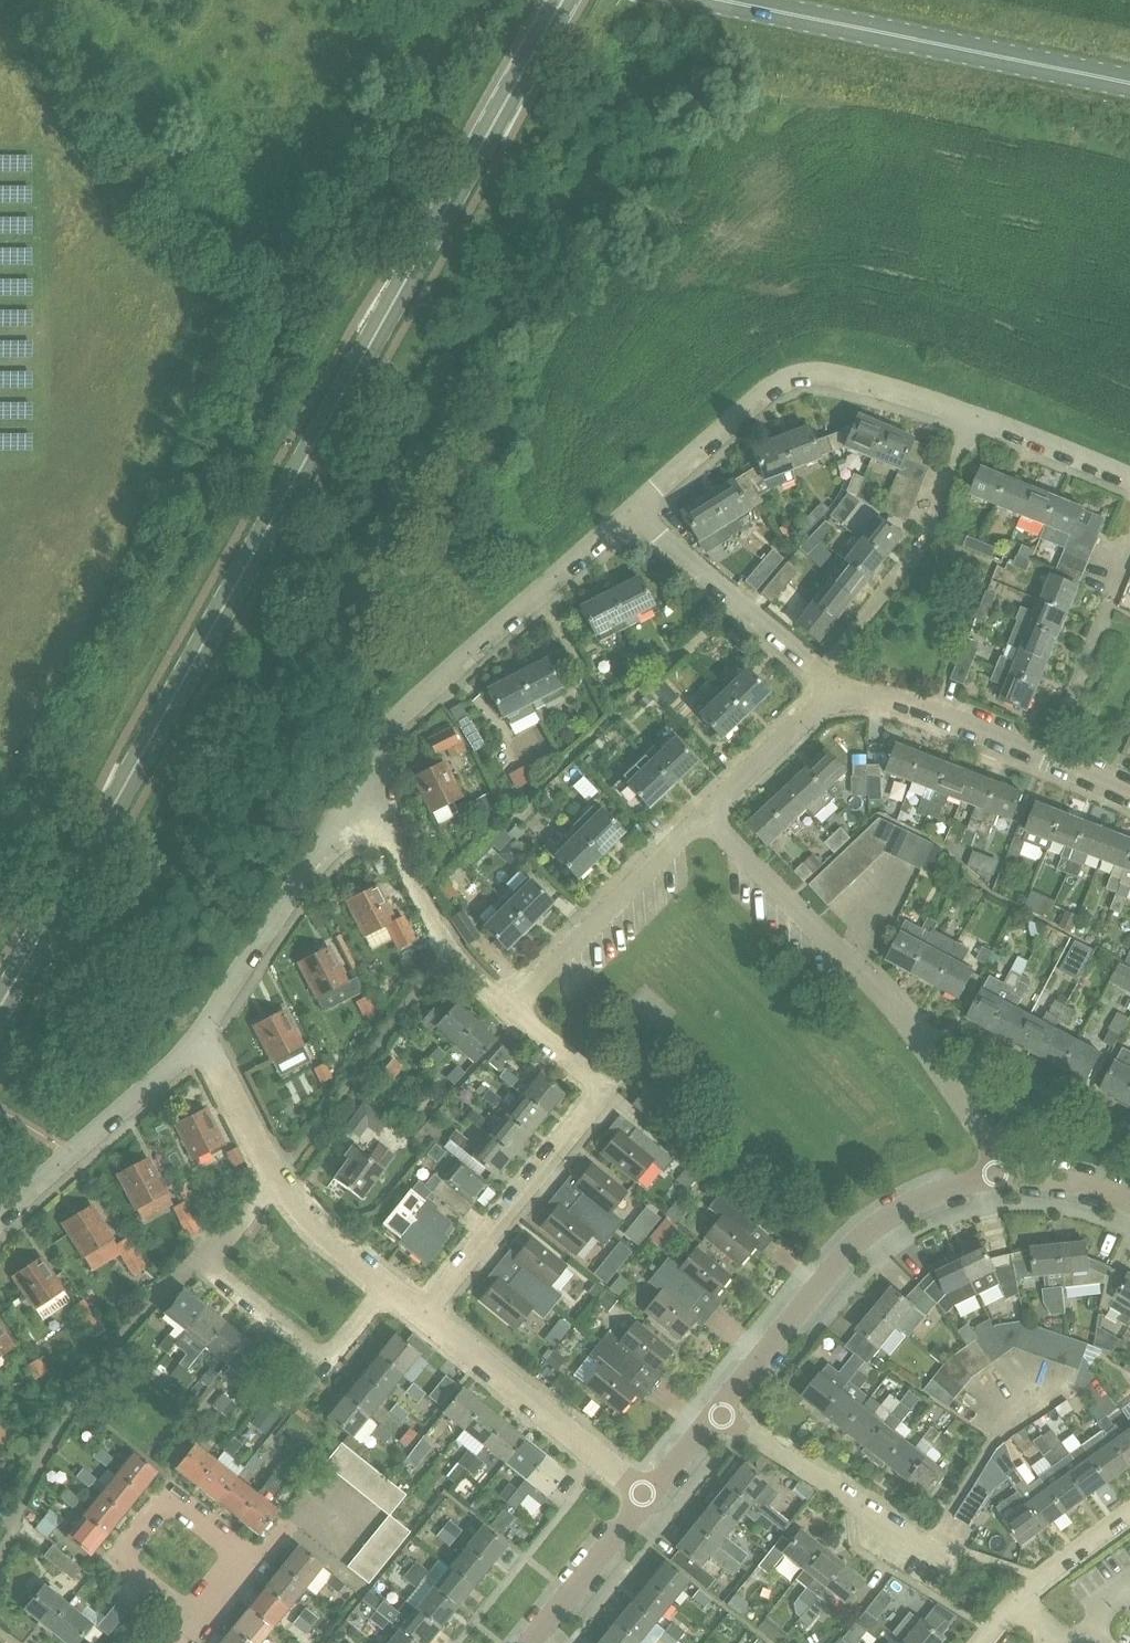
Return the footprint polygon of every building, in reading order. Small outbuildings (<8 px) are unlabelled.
[(852,427),(827,436),(832,450),(831,451),(837,468),(847,464),(844,457),(848,455),(844,446),(871,457),(884,426),(856,415),(852,427)] [(808,426),(780,436),(792,469),(820,458),(819,455),(831,451),(832,450),(827,436),(814,441),(808,426)] [(884,426),(871,457),(898,469),(904,457),(921,463),(927,447),(911,440),(912,438),(884,426)] [(758,465),(744,473),(752,486),(764,479),(792,469),(780,436),(751,446),(758,465)] [(898,469),(896,473),(921,483),(928,468),(920,465),(921,463),(904,457),(898,469)] [(972,494),(997,504),(1008,477),(983,466),(972,494)] [(732,480),(707,495),(732,535),(744,528),(737,517),(750,510),(762,502),(752,486),(744,473),(732,481),(732,480)] [(856,495),(864,477),(853,473),(846,491),(856,495)] [(896,473),(891,486),(916,496),(921,483),(896,473)] [(1008,477),(997,504),(1021,514),(1033,487),(1008,477)] [(891,486),(886,498),(911,508),(916,496),(891,486)] [(1033,487),(1021,514),(1046,524),(1057,497),(1033,487)] [(707,495),(681,511),(699,541),(713,532),(720,542),(732,535),(707,495)] [(1046,525),(1042,534),(1040,537),(1065,547),(1066,548),(1069,539),(1071,535),(1082,507),(1057,497),(1046,524),(1046,525)] [(911,508),(886,498),(881,511),(906,521),(911,508)] [(821,501),(808,516),(809,518),(815,524),(829,509),(821,501)] [(839,503),(834,511),(832,513),(843,523),(851,513),(839,503)] [(809,518),(808,516),(795,529),(803,536),(815,524),(809,518)] [(877,517),(861,538),(884,557),(901,536),(877,517)] [(825,520),(812,533),(821,541),(833,528),(825,520)] [(1071,535),(1069,539),(1094,549),(1101,532),(1078,523),(1073,536),(1071,535)] [(821,541),(812,533),(799,548),(807,555),(821,541)] [(963,546),(978,551),(982,541),(968,535),(963,546)] [(861,538),(844,559),(868,578),(884,557),(861,538)] [(1065,547),(1064,551),(1089,562),(1094,549),(1069,539),(1066,548),(1065,547)] [(982,541),(978,551),(992,557),(996,547),(982,541)] [(772,549),(762,560),(773,569),(783,558),(772,549)] [(1064,551),(1059,564),(1084,574),(1089,562),(1064,551)] [(1027,571),(1031,561),(1017,555),(1013,565),(1027,571)] [(844,559),(828,581),(851,599),(868,578),(844,559)] [(773,569),(762,560),(745,581),(756,590),(773,569)] [(785,563),(777,573),(789,582),(796,573),(785,563)] [(1084,574),(1059,564),(1055,574),(1080,584),(1084,574)] [(789,582),(777,573),(760,594),(771,603),(789,582)] [(1051,575),(1041,600),(1069,611),(1079,586),(1051,575)] [(638,576),(609,591),(624,620),(624,619),(652,605),(638,576)] [(828,581),(811,603),(835,620),(851,599),(828,581)] [(987,590),(981,604),(992,608),(997,594),(987,590)] [(594,634),(597,633),(601,640),(627,627),(624,619),(624,620),(609,591),(580,605),(594,634)] [(1022,606),(1017,618),(1058,636),(1069,611),(1041,600),(1036,612),(1022,606)] [(835,620),(811,603),(795,623),(818,641),(835,620)] [(992,608),(981,604),(976,618),(986,622),(992,608)] [(1058,636),(1017,618),(1016,619),(1018,620),(1008,644),(1021,649),(1021,648),(1049,660),(1058,636)] [(966,642),(961,653),(975,659),(979,648),(966,642)] [(1002,655),(997,668),(1038,685),(1049,660),(1021,648),(1021,649),(1016,661),(1002,655)] [(975,659),(961,653),(951,678),(965,684),(975,659)] [(544,658),(515,673),(530,703),(541,697),(545,705),(562,695),(559,688),(544,658)] [(739,665),(718,685),(745,715),(768,693),(745,669),(744,670),(739,665)] [(1038,685),(997,668),(992,680),(1006,685),(1001,698),(1028,709),(1038,685)] [(501,717),(505,715),(509,722),(533,710),(530,703),(515,673),(486,688),(501,717)] [(671,710),(681,700),(662,680),(652,690),(671,710)] [(695,707),(700,712),(698,714),(722,738),(745,715),(718,686),(695,707)] [(649,692),(639,701),(645,708),(655,699),(649,692)] [(555,713),(574,703),(568,693),(550,702),(555,713)] [(661,739),(644,755),(672,785),(695,763),(672,739),(676,735),(666,724),(656,734),(661,739)] [(434,754),(447,748),(451,757),(463,752),(451,728),(427,740),(434,754)] [(888,771),(913,781),(924,753),(899,743),(888,771)] [(827,750),(808,767),(829,789),(847,771),(827,750)] [(867,764),(868,764),(868,753),(854,753),(854,764),(867,764)] [(924,753),(913,781),(928,787),(918,810),(928,814),(948,763),(924,753)] [(621,777),(626,783),(649,807),(672,785),(644,755),(621,777)] [(413,776),(430,811),(436,822),(459,811),(453,800),(461,797),(443,761),(413,776)] [(948,763),(928,814),(939,818),(944,806),(946,806),(950,796),(962,800),(973,772),(948,763)] [(867,775),(867,764),(854,764),(854,775),(867,775)] [(882,764),(868,764),(867,764),(867,775),(882,776),(882,764)] [(517,787),(532,779),(525,766),(510,775),(517,787)] [(808,767),(788,786),(808,808),(809,808),(816,816),(835,798),(828,790),(829,789),(808,767)] [(973,772),(962,800),(976,806),(968,830),(978,833),(998,782),(973,772)] [(998,782),(978,833),(989,837),(993,825),(995,826),(999,815),(1011,820),(1022,792),(998,782)] [(788,786),(769,804),(797,834),(805,826),(798,818),(808,808),(788,786)] [(474,800),(485,819),(500,810),(489,791),(474,800)] [(1021,822),(1015,837),(1010,850),(1021,854),(1026,840),(1049,849),(1052,840),(1051,840),(1062,812),(1037,802),(1029,825),(1021,822)] [(797,834),(769,804),(749,823),(769,844),(788,827),(796,835),(797,834)] [(592,806),(572,825),(601,855),(624,833),(601,809),(598,812),(592,806)] [(1051,840),(1052,840),(1076,849),(1087,822),(1062,812),(1051,840)] [(880,817),(867,829),(887,850),(886,852),(898,857),(909,830),(880,817)] [(1087,822),(1076,849),(1072,858),(1067,872),(1079,877),(1084,865),(1085,865),(1089,855),(1100,859),(1111,831),(1087,822)] [(493,845),(506,832),(498,824),(485,838),(493,845)] [(523,833),(515,825),(508,832),(507,833),(512,838),(515,841),(523,833)] [(543,843),(554,855),(577,878),(601,855),(572,825),(554,843),(549,837),(543,843)] [(842,826),(833,835),(843,845),(852,837),(842,826)] [(867,829),(858,838),(878,859),(886,852),(887,850),(867,829)] [(909,830),(898,857),(910,863),(921,836),(909,830)] [(1100,859),(1125,869),(1129,856),(1129,838),(1111,831),(1100,859)] [(843,845),(833,835),(825,842),(836,853),(843,845)] [(921,836),(910,863),(922,869),(935,843),(921,836)] [(858,838),(848,847),(868,868),(878,859),(858,838)] [(848,847),(839,856),(859,877),(868,868),(848,847)] [(985,854),(974,850),(968,865),(979,869),(985,854)] [(816,855),(806,864),(804,862),(795,871),(805,881),(814,873),(813,872),(823,863),(816,855)] [(1058,869),(1067,872),(1072,858),(1063,855),(1058,869)] [(839,856),(829,866),(849,887),(859,877),(839,856)] [(1122,877),(1116,891),(1118,892),(1122,883),(1129,886),(1129,856),(1125,869),(1122,877)] [(829,866),(819,875),(839,896),(849,887),(829,866)] [(947,866),(944,874),(955,879),(959,872),(947,866)] [(1107,888),(1116,891),(1122,877),(1112,874),(1107,888)] [(839,896),(819,875),(809,884),(829,905),(839,896)] [(510,888),(500,897),(530,926),(552,903),(526,877),(512,890),(510,888)] [(363,937),(394,921),(376,885),(345,901),(363,937)] [(971,886),(966,895),(979,901),(983,893),(971,886)] [(1122,913),(1127,897),(1116,893),(1111,909),(1122,913)] [(492,906),(497,912),(483,926),(506,949),(530,926),(500,897),(492,906)] [(450,918),(467,943),(479,935),(462,910),(450,918)] [(1067,911),(1060,926),(1071,931),(1078,916),(1067,911)] [(902,932),(888,960),(911,972),(938,921),(929,916),(923,928),(907,920),(901,931),(902,932)] [(394,921),(386,925),(393,939),(398,949),(414,941),(402,917),(394,921)] [(1037,920),(1035,924),(1038,933),(1042,935),(1047,925),(1037,920)] [(938,921),(911,972),(935,984),(958,941),(936,929),(940,922),(938,921)] [(1094,949),(1076,940),(1068,955),(1086,964),(1094,949)] [(958,941),(935,984),(959,998),(975,969),(963,963),(971,949),(958,941)] [(987,964),(994,951),(984,946),(977,959),(987,964)] [(315,998),(345,983),(327,947),(297,963),(315,998)] [(991,974),(984,988),(968,1017),(991,1029),(1026,964),(1017,959),(1005,982),(991,974)] [(1026,964),(991,1029),(1014,1042),(1030,1013),(1018,1007),(1029,985),(1032,980),(1023,975),(1028,965),(1026,964)] [(363,1016),(376,1010),(368,995),(356,1001),(363,1016)] [(1030,1013),(1014,1042),(1038,1055),(1053,1027),(1058,1017),(1066,1004),(1056,999),(1045,1021),(1030,1013)] [(431,1029),(434,1026),(454,1045),(475,1021),(456,1003),(448,1011),(437,1002),(421,1021),(431,1029)] [(1076,1010),(1066,1004),(1058,1017),(1069,1023),(1076,1010)] [(271,1060),(301,1045),(283,1010),(253,1025),(271,1060)] [(475,1021),(454,1045),(474,1063),(495,1040),(475,1021)] [(1053,1027),(1038,1055),(1062,1067),(1077,1039),(1053,1027)] [(1115,1047),(1122,1034),(1111,1028),(1104,1042),(1115,1047)] [(1077,1039),(1062,1067),(1086,1080),(1101,1052),(1077,1039)] [(487,1061),(502,1073),(499,1077),(512,1087),(518,1078),(503,1066),(513,1053),(502,1044),(487,1061)] [(435,1066),(446,1054),(438,1047),(427,1059),(435,1066)] [(1129,1092),(1129,1050),(1124,1047),(1102,1088),(1125,1101),(1129,1092)] [(403,1067),(394,1059),(384,1071),(393,1078),(403,1067)] [(321,1083),(333,1077),(325,1062),(313,1068),(321,1083)] [(454,1085),(466,1073),(458,1065),(446,1077),(454,1085)] [(539,1073),(522,1094),(547,1114),(564,1093),(539,1073)] [(481,1084),(475,1092),(482,1097),(488,1090),(481,1084)] [(648,1118),(662,1101),(645,1088),(631,1104),(648,1118)] [(495,1107),(502,1099),(489,1089),(488,1090),(482,1097),(495,1107)] [(522,1094),(505,1115),(530,1135),(547,1114),(522,1094)] [(358,1133),(378,1109),(366,1098),(346,1123),(358,1133)] [(193,1159),(224,1144),(206,1109),(175,1125),(193,1159)] [(478,1128),(485,1119),(472,1109),(465,1118),(478,1128)] [(505,1115),(489,1135),(513,1155),(530,1135),(505,1115)] [(632,1128),(623,1139),(615,1133),(598,1153),(632,1181),(648,1161),(660,1171),(670,1159),(632,1128)] [(462,1149),(468,1140),(455,1130),(448,1139),(462,1149)] [(513,1155),(489,1135),(472,1156),(496,1176),(513,1155)] [(359,1202),(384,1170),(395,1155),(381,1143),(370,1158),(353,1146),(345,1156),(349,1158),(334,1178),(348,1189),(345,1192),(359,1202)] [(435,1144),(427,1154),(436,1162),(445,1152),(435,1144)] [(234,1166),(246,1161),(239,1146),(227,1152),(234,1166)] [(118,1174),(138,1209),(144,1221),(173,1204),(167,1193),(168,1192),(149,1157),(118,1174)] [(459,1160),(442,1181),(473,1204),(490,1184),(459,1160)] [(581,1191),(572,1202),(611,1233),(620,1221),(608,1211),(624,1192),(589,1164),(573,1184),(581,1191)] [(683,1168),(674,1179),(685,1188),(694,1177),(683,1168)] [(382,1226),(400,1241),(417,1217),(412,1213),(426,1195),(430,1191),(440,1178),(434,1173),(416,1196),(410,1191),(382,1226)] [(442,1181),(440,1178),(430,1191),(463,1217),(473,1205),(473,1204),(442,1181)] [(705,1207),(718,1217),(702,1236),(736,1263),(753,1243),(744,1236),(754,1225),(715,1194),(705,1207)] [(435,1211),(439,1206),(426,1195),(412,1213),(417,1217),(400,1241),(425,1261),(444,1237),(439,1233),(448,1222),(435,1211)] [(195,1196),(184,1201),(198,1227),(208,1222),(195,1196)] [(198,1227),(184,1201),(173,1207),(188,1236),(200,1231),(198,1227)] [(572,1202),(563,1213),(555,1207),(539,1227),(573,1255),(588,1235),(601,1245),(611,1233),(572,1202)] [(83,1256),(112,1238),(92,1205),(63,1223),(83,1256)] [(672,1205),(664,1215),(675,1224),(683,1214),(672,1205)] [(664,1217),(656,1227),(666,1235),(674,1226),(664,1217)] [(638,1246),(648,1234),(634,1222),(624,1235),(638,1246)] [(134,1275),(146,1268),(127,1237),(115,1245),(134,1275)] [(522,1265),(513,1276),(551,1307),(561,1295),(548,1285),(564,1266),(530,1238),(513,1258),(522,1265)] [(1113,1267),(1088,1256),(1086,1240),(1060,1243),(1065,1287),(1106,1282),(1113,1267)] [(621,1242),(594,1274),(607,1284),(633,1252),(621,1242)] [(1017,1278),(1012,1253),(989,1258),(983,1243),(959,1254),(972,1281),(978,1294),(1000,1283),(1007,1299),(1020,1293),(1017,1278)] [(1065,1289),(1065,1287),(1060,1243),(1031,1247),(1031,1249),(1012,1253),(1017,1278),(1034,1276),(1045,1275),(1046,1287),(1042,1288),(1044,1302),(1052,1314),(1066,1313),(1064,1289),(1065,1289)] [(665,1257),(656,1269),(694,1300),(703,1288),(711,1295),(728,1275),(693,1247),(678,1267),(665,1257)] [(972,1281),(959,1254),(933,1266),(934,1267),(918,1285),(938,1303),(949,1292),(972,1281)] [(35,1309),(64,1289),(41,1257),(13,1277),(35,1309)] [(1129,1274),(1113,1267),(1106,1282),(1100,1305),(1108,1310),(1111,1306),(1123,1313),(1119,1320),(1129,1326),(1129,1274)] [(694,1300),(656,1269),(646,1281),(658,1291),(643,1310),(677,1338),(694,1317),(685,1311),(694,1300)] [(620,1275),(610,1288),(620,1296),(630,1283),(620,1275)] [(513,1276),(504,1287),(495,1280),(479,1301),(513,1329),(529,1309),(541,1319),(551,1307),(513,1276)] [(596,1283),(588,1293),(595,1299),(603,1289),(596,1283)] [(938,1303),(918,1285),(905,1299),(892,1287),(876,1306),(898,1326),(910,1336),(938,1303)] [(163,1313),(184,1330),(204,1306),(183,1289),(163,1313)] [(605,1292),(597,1302),(607,1311),(615,1300),(605,1292)] [(82,1319),(91,1313),(82,1300),(73,1306),(82,1319)] [(204,1306),(184,1330),(205,1347),(224,1323),(204,1306)] [(898,1326),(876,1306),(857,1328),(858,1330),(845,1344),(855,1353),(865,1362),(866,1363),(872,1356),(898,1326)] [(103,1332),(91,1313),(82,1319),(94,1338),(103,1332)] [(969,1344),(977,1338),(988,1331),(993,1327),(989,1319),(977,1326),(974,1333),(966,1339),(969,1344)] [(993,1327),(988,1331),(1004,1355),(1014,1347),(1015,1347),(1023,1321),(1023,1320),(997,1324),(993,1327)] [(606,1331),(596,1343),(634,1374),(643,1363),(652,1369),(668,1349),(634,1321),(618,1341),(606,1331)] [(1023,1321),(1015,1347),(1026,1351),(1035,1325),(1023,1321)] [(205,1347),(226,1364),(245,1340),(224,1323),(205,1347)] [(15,1346),(0,1325),(0,1357),(15,1346)] [(1035,1325),(1026,1351),(1039,1356),(1048,1329),(1035,1325)] [(1048,1329),(1039,1356),(1052,1360),(1061,1334),(1048,1329)] [(988,1331),(977,1338),(994,1362),(1004,1355),(988,1331)] [(167,1353),(178,1340),(169,1334),(159,1347),(167,1353)] [(1061,1334),(1052,1360),(1065,1365),(1074,1338),(1061,1334)] [(394,1335),(377,1356),(401,1376),(417,1355),(424,1360),(431,1351),(411,1335),(404,1343),(394,1335)] [(969,1344),(967,1345),(984,1369),(994,1362),(977,1338),(969,1344)] [(1074,1338),(1065,1365),(1080,1370),(1085,1355),(1089,1343),(1074,1338)] [(247,1381),(266,1357),(245,1340),(226,1364),(247,1381)] [(1101,1367),(1108,1346),(1096,1342),(1089,1363),(1101,1367)] [(634,1374),(596,1343),(587,1355),(599,1365),(583,1384),(618,1412),(634,1392),(626,1385),(634,1374)] [(967,1345),(952,1356),(972,1378),(974,1376),(984,1369),(967,1345)] [(937,1346),(929,1355),(940,1363),(947,1355),(937,1346)] [(188,1371),(198,1357),(189,1350),(179,1363),(188,1371)] [(563,1357),(554,1350),(545,1361),(554,1368),(563,1357)] [(829,1362),(821,1372),(803,1395),(824,1412),(859,1367),(860,1368),(865,1362),(855,1353),(840,1371),(829,1362)] [(377,1356),(360,1378),(384,1397),(401,1376),(377,1356)] [(874,1370),(880,1363),(872,1356),(866,1363),(873,1369),(874,1370)] [(949,1358),(940,1369),(964,1387),(972,1378),(952,1356),(949,1358)] [(36,1380),(47,1372),(38,1358),(27,1366),(36,1380)] [(209,1387),(219,1374),(210,1367),(200,1380),(209,1387)] [(859,1368),(824,1412),(845,1429),(863,1406),(870,1397),(861,1389),(871,1377),(860,1368),(859,1368)] [(940,1369),(933,1379),(956,1397),(964,1387),(940,1369)] [(445,1374),(429,1395),(439,1404),(456,1383),(445,1374)] [(360,1378),(344,1398),(368,1417),(384,1397),(360,1378)] [(956,1397),(933,1379),(924,1390),(949,1406),(956,1397)] [(418,1402),(424,1394),(412,1384),(406,1392),(418,1402)] [(442,1413),(463,1429),(482,1406),(461,1389),(442,1413)] [(863,1406),(845,1429),(865,1445),(901,1400),(891,1393),(875,1415),(863,1406)] [(213,1407),(220,1413),(230,1401),(223,1394),(213,1407)] [(368,1417),(344,1398),(327,1419),(351,1438),(368,1417)] [(901,1400),(865,1445),(886,1461),(905,1438),(922,1417),(901,1400)] [(1073,1409),(1067,1400),(1056,1408),(1062,1417),(1073,1409)] [(230,1401),(220,1413),(228,1419),(238,1407),(230,1401)] [(251,1422),(265,1433),(281,1412),(267,1401),(251,1422)] [(402,1422),(409,1414),(396,1403),(389,1412),(402,1422)] [(482,1406),(463,1429),(484,1446),(503,1422),(482,1406)] [(1104,1430),(1105,1429),(1129,1464),(1129,1430),(1125,1433),(1118,1422),(1115,1424),(1108,1415),(1098,1421),(1104,1430)] [(503,1422),(484,1446),(505,1462),(523,1439),(503,1422)] [(12,1434),(0,1424),(0,1441),(3,1444),(12,1434)] [(385,1443),(391,1435),(379,1425),(372,1432),(385,1443)] [(905,1438),(886,1461),(907,1478),(942,1433),(933,1426),(916,1447),(905,1438)] [(406,1445),(415,1433),(408,1428),(399,1440),(406,1445)] [(1083,1445),(1110,1481),(1129,1466),(1129,1464),(1105,1429),(1104,1430),(1083,1445)] [(942,1433),(907,1478),(929,1495),(947,1472),(935,1463),(942,1454),(943,1455),(954,1443),(942,1433)] [(1052,1466),(1040,1475),(1067,1512),(1088,1496),(1053,1448),(1042,1434),(1033,1440),(1052,1466)] [(231,1458),(241,1445),(233,1438),(223,1451),(231,1458)] [(523,1439),(505,1462),(525,1479),(544,1455),(523,1439)] [(352,1451),(341,1442),(324,1464),(335,1472),(352,1451)] [(1062,1442),(1053,1448),(1088,1496),(1110,1481),(1083,1445),(1083,1444),(1070,1453),(1062,1442)] [(174,1469),(196,1486),(215,1462),(194,1445),(174,1469)] [(106,1466),(113,1457),(100,1447),(93,1456),(106,1466)] [(414,1468),(423,1457),(413,1449),(404,1460),(414,1468)] [(457,1462),(459,1464),(450,1474),(456,1480),(465,1469),(466,1469),(476,1456),(468,1449),(457,1462)] [(363,1459),(352,1451),(335,1472),(345,1481),(363,1459)] [(133,1453),(115,1475),(140,1495),(157,1473),(133,1453)] [(253,1473),(264,1460),(255,1453),(244,1466),(253,1473)] [(756,1468),(761,1472),(770,1461),(761,1454),(756,1462),(756,1468)] [(517,1489),(507,1502),(515,1509),(525,1496),(539,1506),(565,1472),(544,1455),(525,1479),(517,1489)] [(476,1456),(466,1469),(474,1475),(484,1463),(476,1456)] [(363,1459),(345,1481),(356,1489),(373,1468),(363,1459)] [(761,1472),(767,1476),(772,1475),(779,1467),(770,1461),(761,1472)] [(215,1462),(196,1486),(216,1503),(236,1478),(215,1462)] [(741,1462),(724,1483),(782,1529),(789,1521),(767,1503),(778,1491),(741,1462)] [(477,1475),(485,1486),(498,1476),(490,1466),(477,1475)] [(1007,1475),(1018,1491),(1045,1527),(1067,1512),(1040,1475),(1039,1476),(1040,1477),(1030,1485),(1017,1467),(1007,1475)] [(89,1486),(96,1478),(84,1468),(76,1477),(89,1486)] [(384,1476),(373,1468),(356,1489),(367,1498),(384,1476)] [(115,1475),(99,1496),(123,1516),(140,1495),(115,1475)] [(257,1495),(237,1519),(258,1536),(278,1512),(271,1507),(286,1488),(271,1476),(256,1495),(257,1495)] [(395,1485),(384,1476),(367,1498),(377,1506),(395,1485)] [(236,1478),(216,1503),(237,1519),(257,1495),(256,1495),(236,1478)] [(499,1496),(507,1502),(517,1489),(509,1483),(499,1496)] [(724,1483),(708,1504),(733,1523),(743,1510),(767,1530),(773,1523),(782,1530),(782,1529),(724,1483)] [(406,1494),(395,1485),(377,1506),(388,1515),(406,1494)] [(980,1503),(986,1494),(974,1486),(955,1516),(970,1525),(983,1505),(980,1503)] [(73,1507),(80,1498),(67,1488),(60,1497),(73,1507)] [(997,1506),(1006,1519),(1006,1520),(1023,1544),(1045,1527),(1018,1491),(997,1506)] [(99,1496),(82,1517),(107,1537),(123,1516),(99,1496)] [(708,1504),(691,1524),(716,1544),(716,1545),(727,1554),(720,1562),(733,1572),(746,1556),(722,1536),(733,1523),(708,1504)] [(33,1529),(37,1532),(41,1536),(57,1517),(49,1510),(33,1529)] [(410,1531),(388,1515),(380,1525),(402,1542),(410,1531)] [(107,1537),(82,1517),(66,1537),(91,1557),(107,1537)] [(449,1520),(443,1528),(455,1538),(462,1530),(449,1520)] [(716,1544),(691,1524),(675,1545),(699,1565),(716,1545),(716,1544)] [(402,1542),(380,1525),(372,1535),(393,1552),(402,1542)] [(482,1525),(465,1546),(491,1566),(508,1545),(482,1525)] [(455,1538),(443,1528),(436,1536),(449,1546),(455,1538)] [(783,1555),(802,1570),(820,1547),(798,1530),(789,1541),(782,1535),(758,1566),(768,1574),(783,1555)] [(393,1552),(372,1535),(364,1545),(385,1563),(393,1552)] [(73,1579),(82,1568),(53,1545),(44,1556),(73,1579)] [(377,1573),(385,1563),(364,1545),(355,1555),(377,1573)] [(465,1546),(449,1567),(474,1587),(491,1566),(465,1546)] [(298,1547),(281,1568),(305,1588),(306,1587),(316,1595),(326,1582),(338,1593),(346,1584),(333,1573),(332,1574),(322,1567),(298,1547)] [(807,1586),(797,1597),(793,1603),(794,1613),(799,1617),(841,1565),(820,1547),(802,1570),(796,1577),(807,1586)] [(692,1578),(700,1568),(678,1550),(670,1560),(692,1578)] [(368,1583),(377,1573),(355,1555),(347,1566),(368,1583)] [(416,1561),(409,1569),(422,1579),(429,1571),(416,1561)] [(664,1561),(647,1582),(671,1602),(689,1581),(664,1561)] [(841,1565),(799,1617),(809,1625),(833,1595),(844,1604),(863,1582),(841,1565)] [(449,1567),(433,1587),(458,1607),(474,1587),(449,1567)] [(281,1568),(264,1589),(289,1609),(305,1588),(281,1568)] [(422,1579),(409,1569),(403,1577),(416,1587),(422,1579)] [(647,1582),(630,1603),(655,1623),(665,1631),(671,1623),(661,1615),(671,1602),(647,1582)] [(26,1611),(49,1630),(69,1606),(45,1586),(26,1611)] [(433,1587),(415,1609),(417,1610),(441,1629),(458,1607),(433,1587)] [(264,1589),(248,1610),(272,1630),(289,1609),(264,1589)] [(698,1589),(692,1598),(704,1608),(711,1600),(698,1589)] [(881,1589),(864,1611),(875,1620),(892,1598),(881,1589)] [(376,1610),(376,1611),(389,1621),(395,1613),(370,1592),(364,1600),(376,1610)] [(108,1635),(131,1607),(120,1598),(97,1626),(108,1635)] [(613,1624),(637,1642),(639,1642),(655,1623),(630,1603),(613,1624)] [(49,1630),(65,1642),(79,1642),(93,1625),(69,1606),(49,1630)] [(305,1608),(298,1616),(311,1627),(318,1618),(305,1608)] [(399,1630),(416,1642),(429,1642),(441,1629),(417,1610),(415,1609),(399,1630)] [(231,1631),(246,1642),(261,1642),(272,1630),(248,1610),(231,1631)] [(389,1621),(376,1611),(369,1619),(382,1629),(389,1621)] [(864,1611),(847,1631),(859,1640),(875,1620),(864,1611)] [(902,1642),(903,1642),(939,1642),(942,1640),(907,1612),(891,1632),(902,1642)] [(311,1627),(298,1616),(292,1624),(305,1634),(311,1627)] [(756,1627),(776,1642),(778,1642),(785,1634),(764,1617),(756,1627)] [(671,1623),(665,1631),(677,1641),(684,1633),(671,1623)] [(598,1642),(637,1642),(613,1624),(598,1642)] [(388,1642),(416,1642),(399,1630),(388,1642)] [(231,1631),(221,1642),(246,1642),(231,1631)] [(658,1640),(662,1642),(676,1642),(677,1641),(665,1631),(658,1640)] [(847,1631),(841,1639),(846,1642),(857,1642),(859,1640),(847,1631)]
